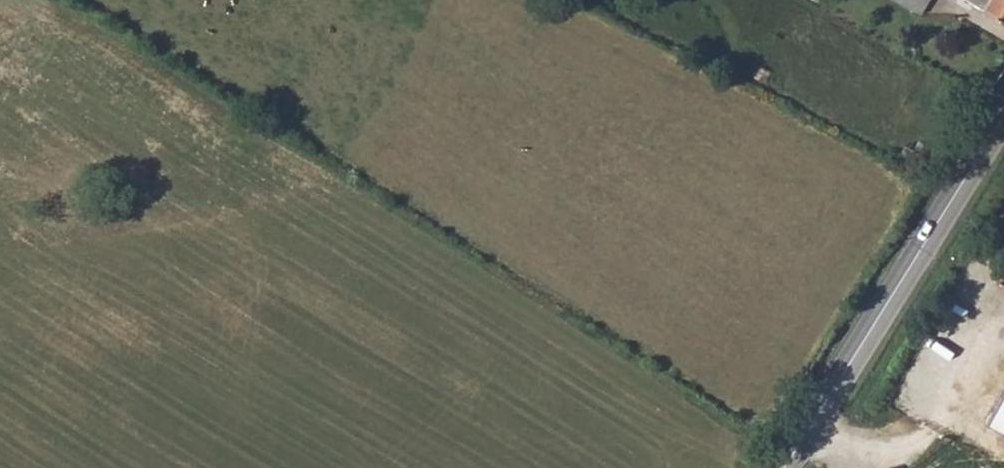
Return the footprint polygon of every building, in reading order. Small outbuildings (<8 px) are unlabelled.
[(939,0),(908,0),(933,13),(940,0),(939,0)] [(1003,20),(1003,0),(971,0),(1003,20)]
